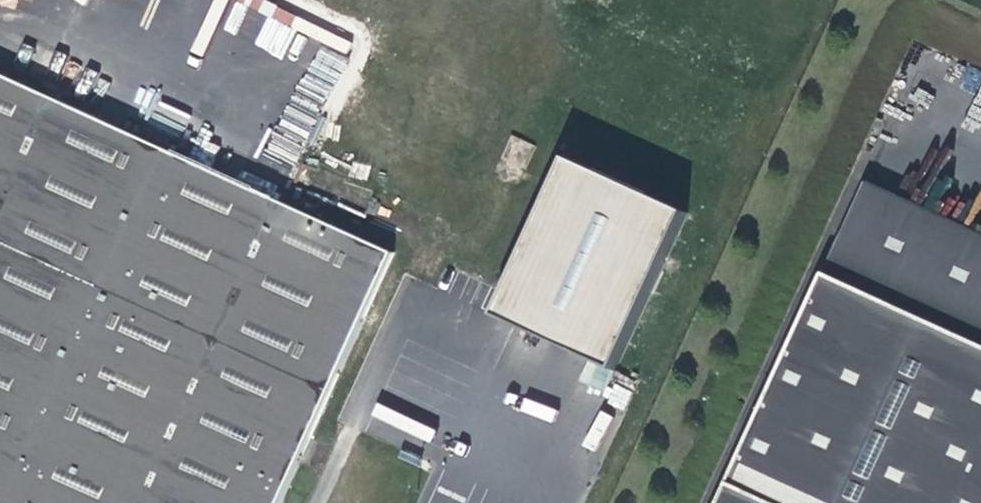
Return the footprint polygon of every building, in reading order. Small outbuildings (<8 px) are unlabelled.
[(290,480),(390,254),(0,82),(0,502),(280,502),(290,480)] [(562,164),(490,321),(609,375),(681,218),(562,164)] [(830,260),(719,502),(980,502),(980,328),(830,260)]
